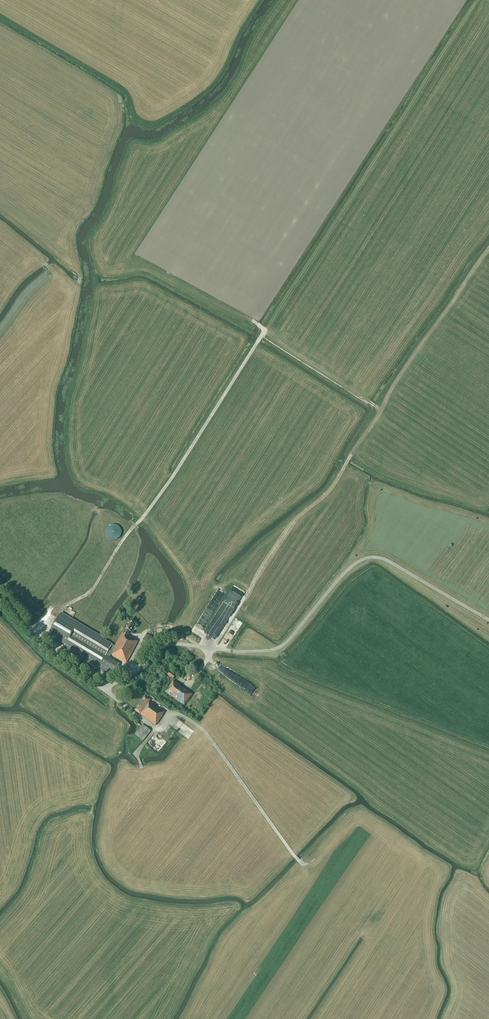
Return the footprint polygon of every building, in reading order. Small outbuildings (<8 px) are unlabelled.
[(115,525),(114,525),(112,525),(111,525),(110,526),(108,526),(107,527),(107,528),(107,529),(106,530),(106,531),(106,532),(106,534),(106,535),(107,536),(107,538),(108,539),(110,539),(111,540),(112,540),(114,540),(115,540),(116,540),(117,539),(119,539),(120,538),(120,536),(121,535),(121,534),(121,532),(121,531),(121,530),(120,529),(120,527),(119,526),(117,526),(116,525),(115,525)] [(61,613),(48,634),(66,645),(63,648),(98,669),(99,667),(113,675),(119,664),(109,658),(111,655),(115,657),(126,663),(138,642),(134,640),(134,639),(128,636),(130,632),(131,632),(134,625),(129,622),(123,634),(122,633),(115,646),(102,639),(103,638),(61,613)] [(141,644),(146,647),(151,637),(146,634),(141,644)] [(248,687),(251,681),(218,663),(214,669),(248,687)] [(181,686),(173,681),(165,692),(184,706),(192,694),(185,689),(184,689),(181,687),(181,686)] [(149,701),(151,699),(148,698),(149,696),(147,694),(146,696),(135,711),(157,726),(158,724),(157,724),(162,716),(165,712),(149,701)] [(151,731),(143,724),(135,734),(143,741),(151,731)]
